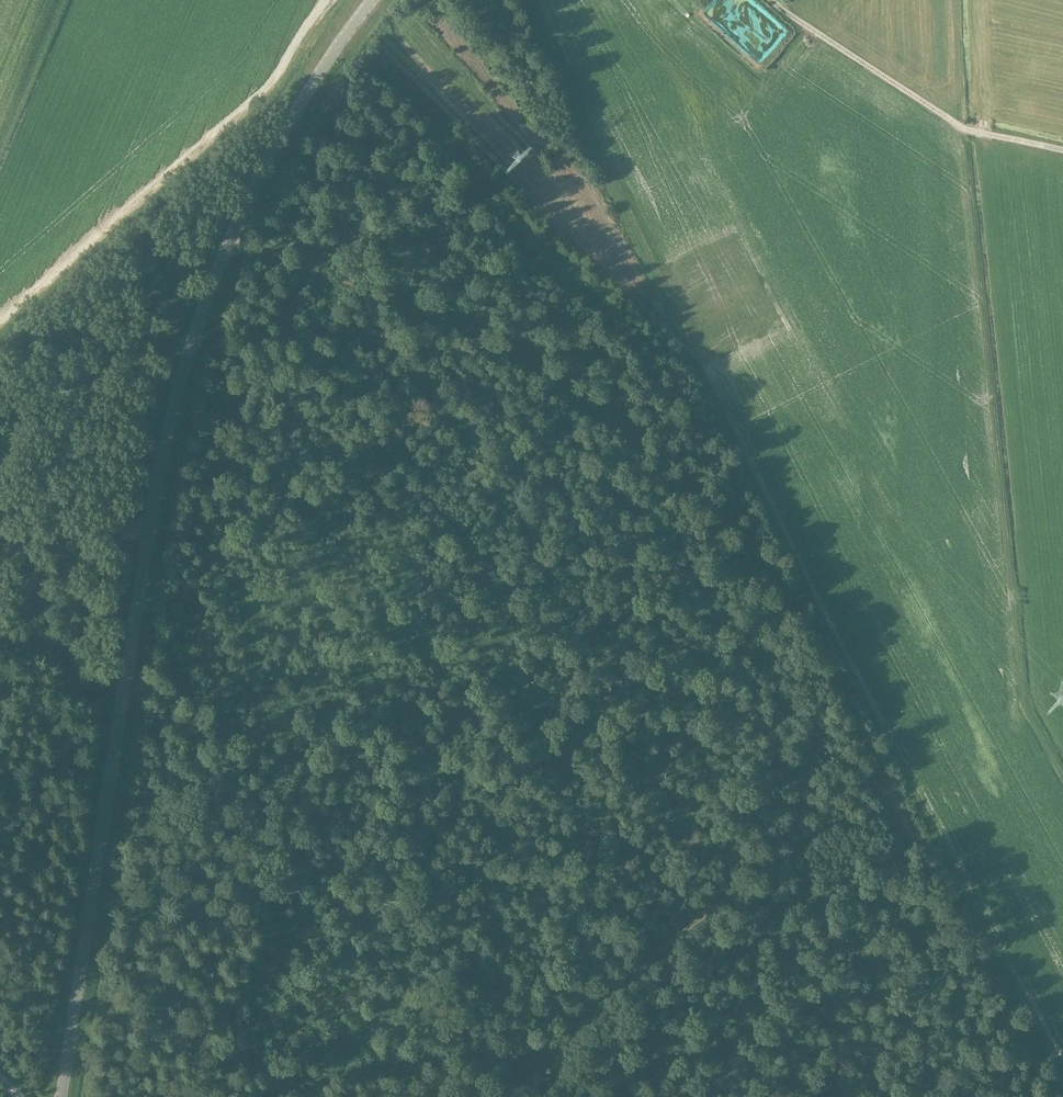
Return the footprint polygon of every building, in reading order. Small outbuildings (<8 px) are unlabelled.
[(752,12),(763,18),(767,10),(756,4),(752,12)]
